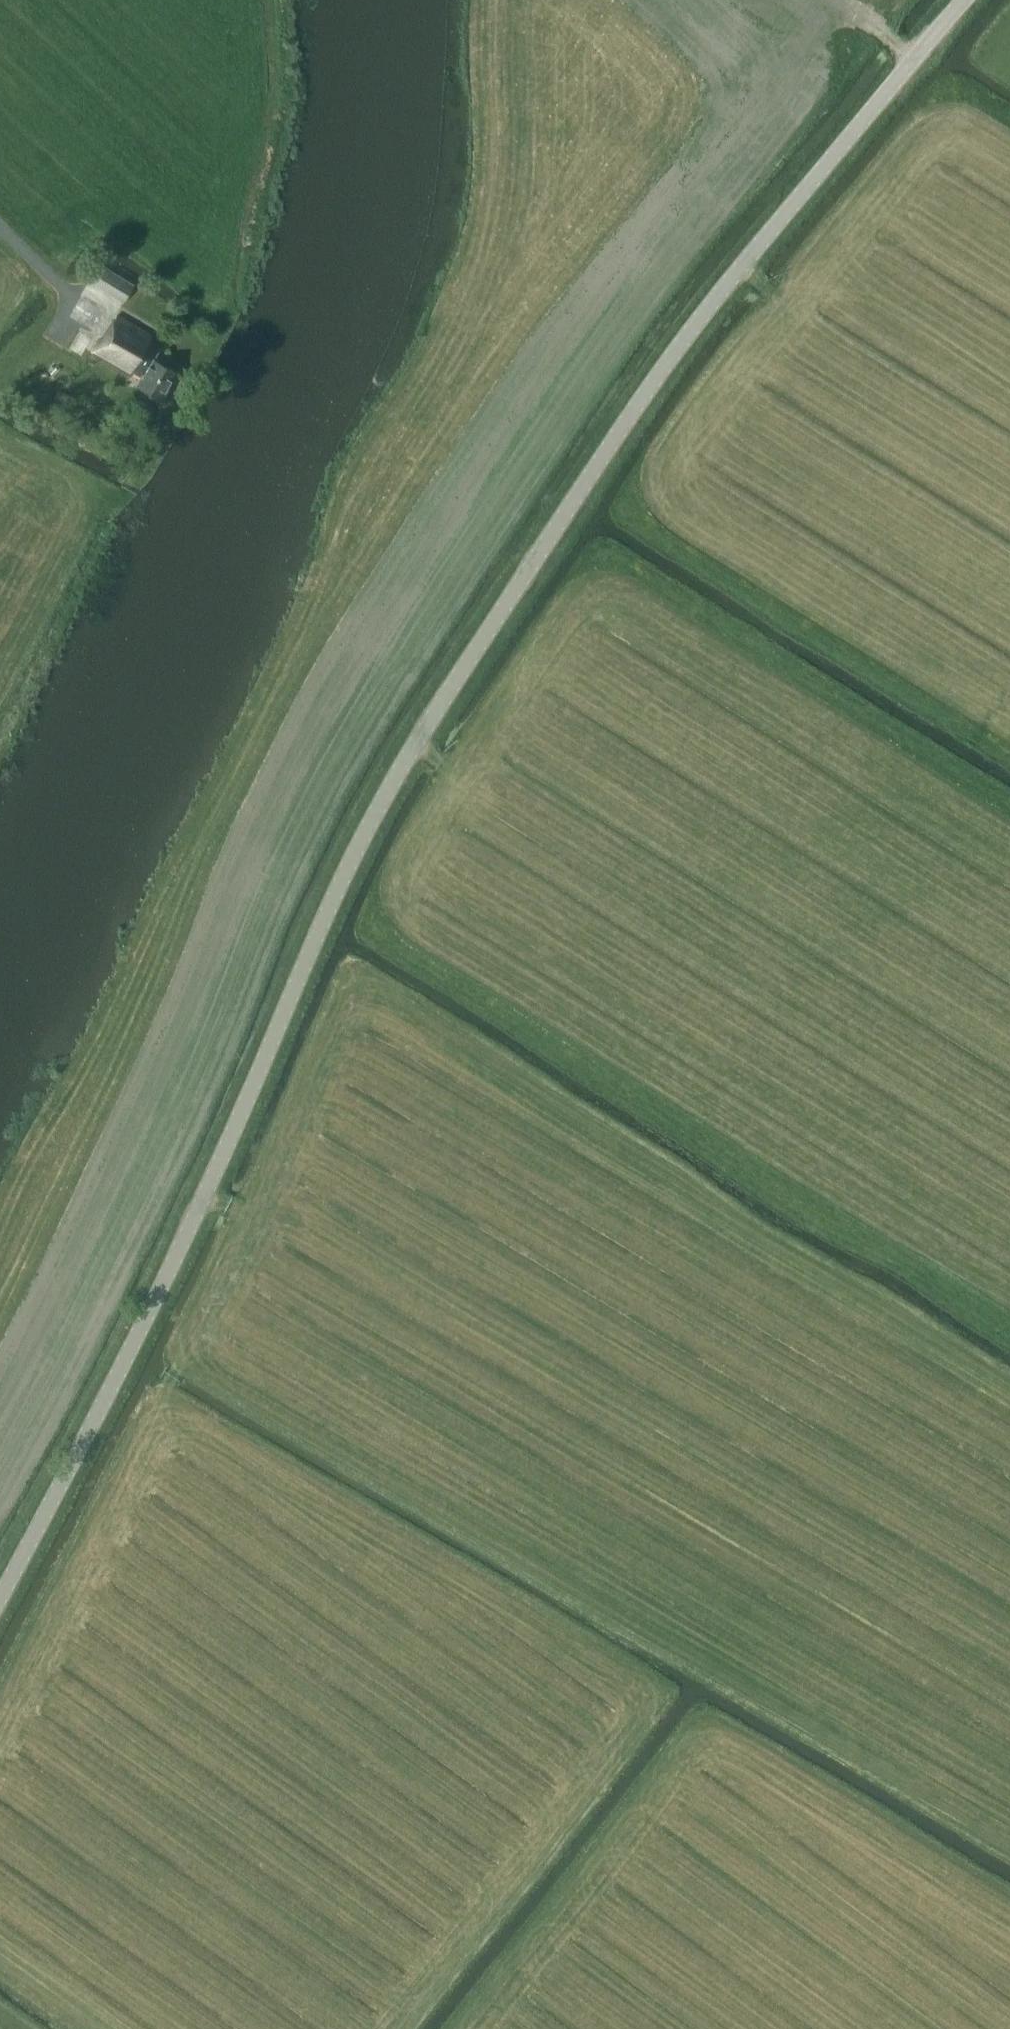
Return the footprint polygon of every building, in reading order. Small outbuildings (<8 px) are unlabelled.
[(123,303),(133,285),(99,264),(88,282),(123,303)] [(164,343),(117,318),(104,343),(101,341),(93,357),(132,378),(135,373),(144,378),(138,387),(164,401),(179,372),(155,359),(164,343)] [(71,347),(87,352),(94,331),(78,326),(71,347)]
